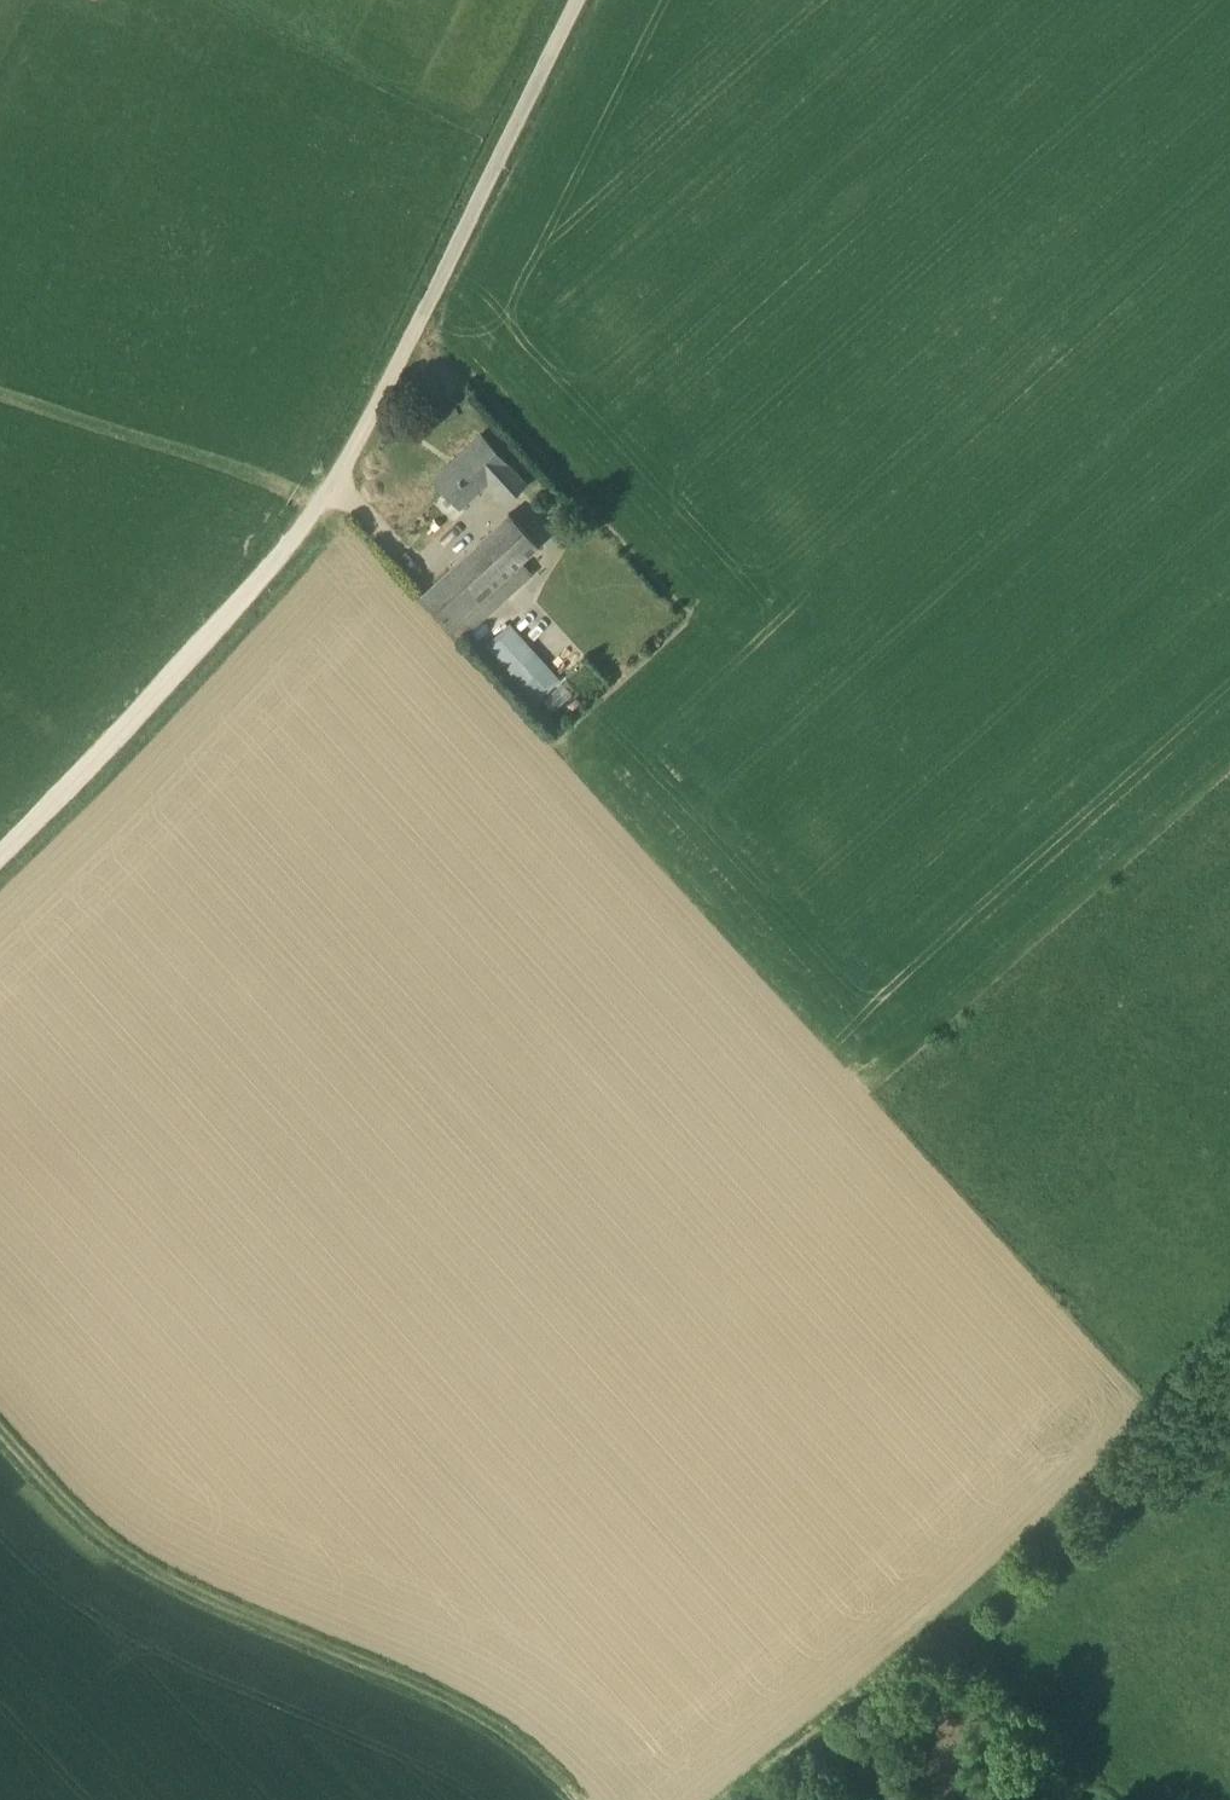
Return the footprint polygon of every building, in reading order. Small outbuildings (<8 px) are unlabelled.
[(524,486),(496,452),(481,435),(433,478),(459,508),(488,483),(504,503),(524,486)] [(459,639),(533,574),(521,561),(538,547),(509,513),(420,595),(459,639)] [(407,525),(397,534),(405,544),(416,535),(407,525)] [(508,624),(483,647),(533,704),(559,681),(508,624)]
